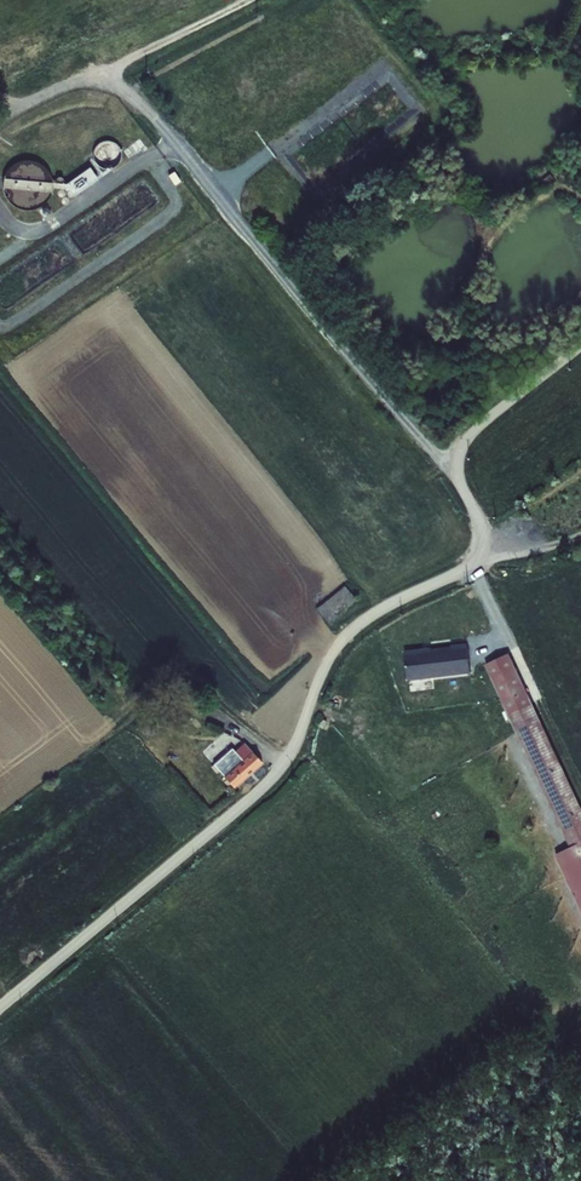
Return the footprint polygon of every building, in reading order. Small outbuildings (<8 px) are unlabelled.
[(203,83),(196,74),(184,83),(192,93),(203,83)] [(113,119),(120,135),(135,129),(128,112),(113,119)] [(94,150),(93,156),(95,163),(100,168),(107,170),(114,168),(119,163),(121,158),(121,152),(119,147),(114,143),(109,141),(102,142),(97,145),(94,150)] [(3,188),(5,196),(11,204),(19,209),(29,210),(38,208),(46,202),(51,194),(53,186),(51,178),(48,171),(42,165),(35,161),(27,160),(19,162),(12,166),(6,172),(3,180),(3,188)] [(174,172),(168,176),(174,186),(180,182),(174,172)] [(326,622),(356,600),(344,585),(315,607),(326,622)] [(403,650),(407,679),(471,672),(467,642),(403,650)] [(570,848),(580,843),(580,808),(509,652),(485,663),(570,848)] [(223,775),(234,787),(262,762),(252,750),(243,741),(234,750),(231,747),(213,764),(223,775)] [(570,848),(555,855),(580,911),(580,843),(570,848)]
